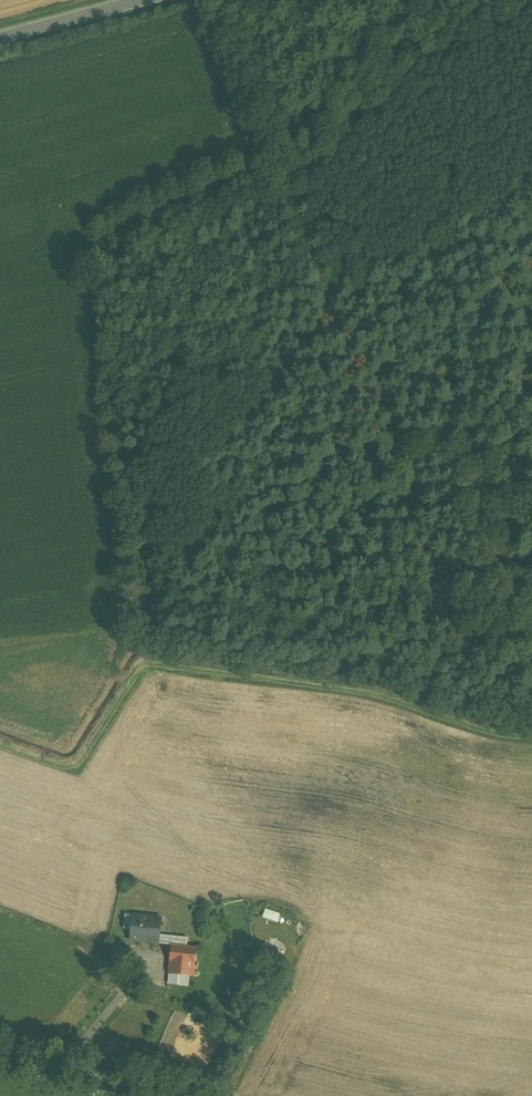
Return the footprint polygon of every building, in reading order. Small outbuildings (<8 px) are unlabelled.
[(161,915),(133,912),(130,936),(147,938),(147,940),(158,941),(165,942),(165,938),(158,937),(161,915)] [(212,949),(170,943),(167,972),(192,975),(193,963),(210,965),(212,949)] [(270,955),(260,961),(266,970),(276,963),(270,955)] [(165,976),(165,985),(186,985),(187,976),(165,976)] [(218,1020),(210,1015),(207,1021),(215,1026),(218,1020)]
